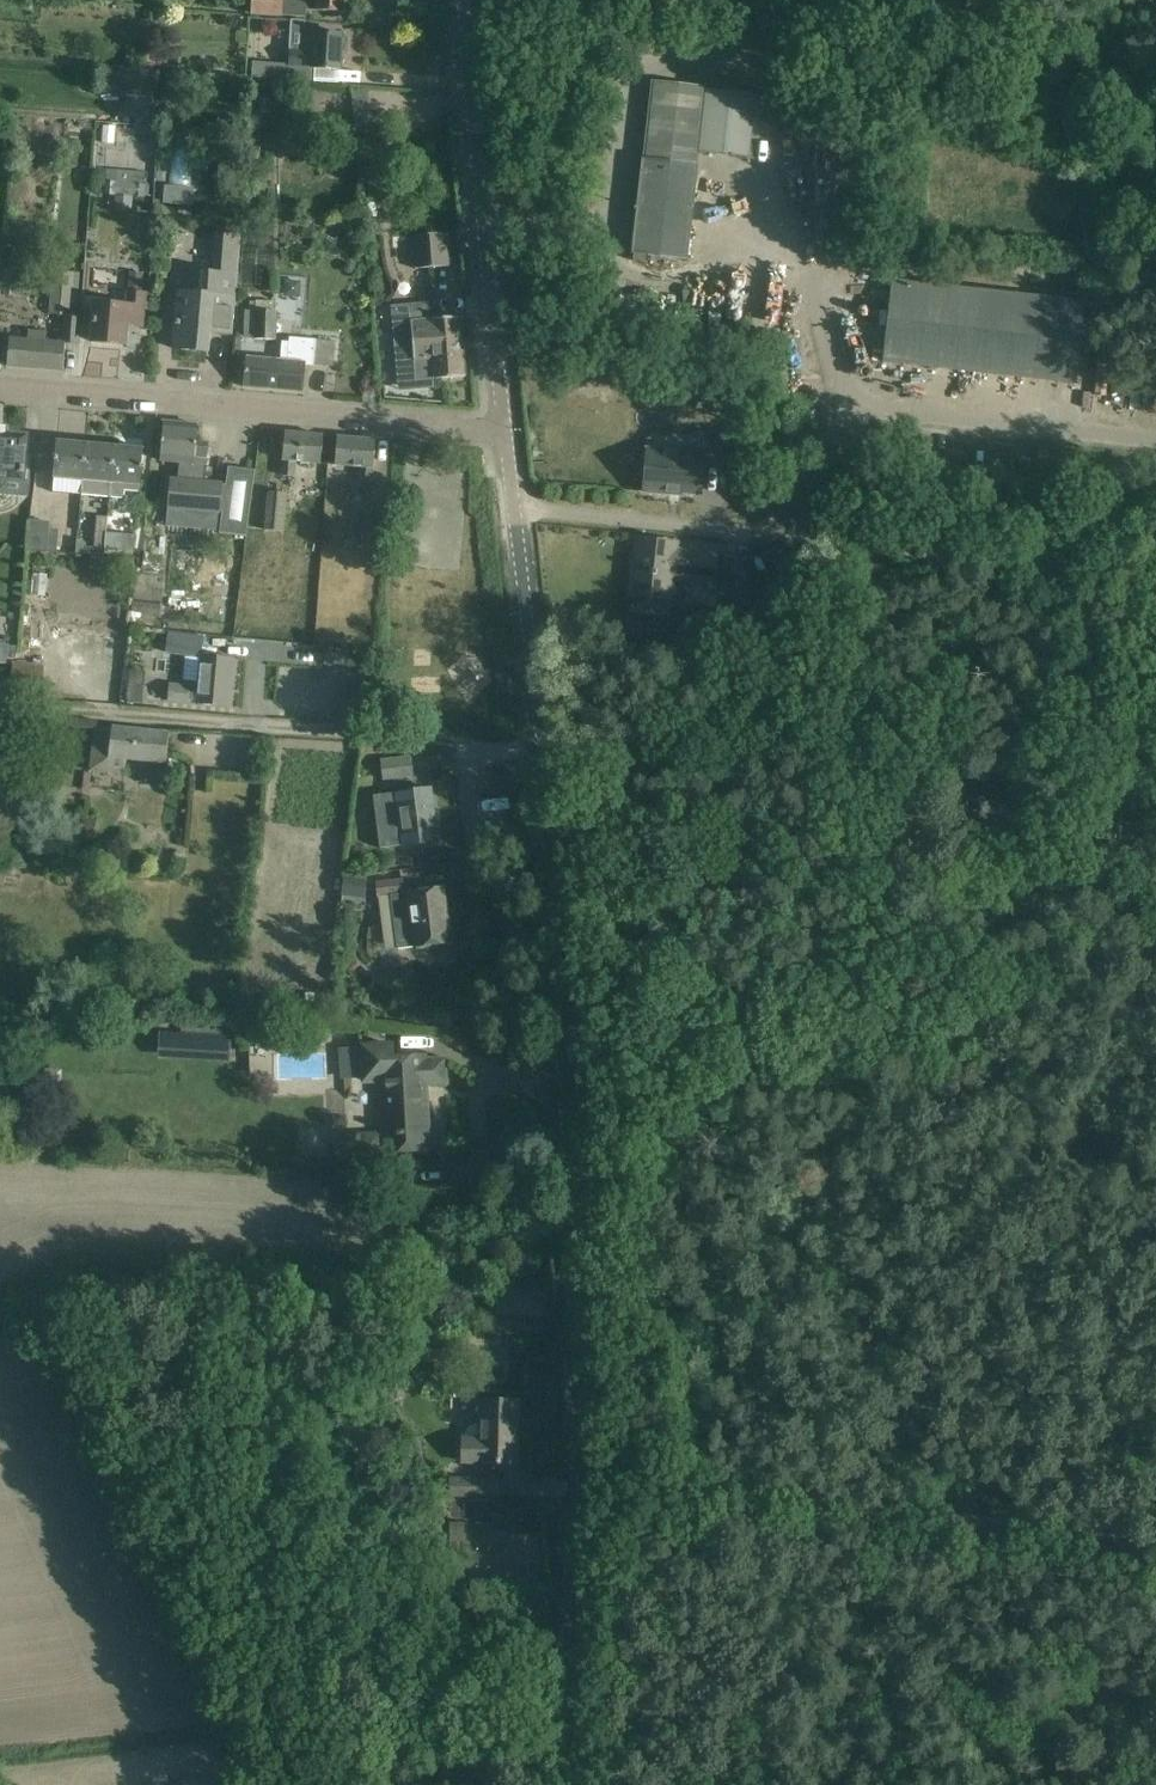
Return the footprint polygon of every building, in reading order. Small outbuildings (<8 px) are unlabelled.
[(251,14),(300,18),(300,11),(321,12),(345,14),(345,0),(252,0),(251,14)] [(341,70),(342,53),(346,53),(346,40),(343,40),(343,35),(303,33),(301,47),(288,47),(287,64),(253,62),(252,76),(314,80),(314,69),(341,70)] [(147,51),(146,65),(160,67),(162,52),(147,51)] [(101,95),(156,100),(158,72),(104,67),(101,95)] [(686,259),(698,151),(747,157),(754,100),(704,95),(705,90),(654,84),(641,196),(636,196),(634,212),(639,213),(634,262),(648,264),(649,255),(686,259)] [(366,116),(354,116),(355,128),(367,128),(366,116)] [(281,117),(280,149),(305,151),(306,118),(281,117)] [(188,180),(185,146),(164,147),(168,182),(188,180)] [(105,181),(104,195),(144,197),(145,172),(107,170),(107,181),(105,181)] [(162,201),(189,200),(188,182),(162,183),(162,201)] [(388,183),(369,184),(370,200),(389,199),(388,183)] [(231,334),(236,275),(240,236),(215,233),(213,273),(200,272),(198,294),(179,292),(174,349),(207,352),(209,332),(231,334)] [(447,236),(413,238),(415,270),(449,268),(447,236)] [(81,317),(78,316),(80,274),(55,271),(51,314),(65,315),(63,344),(46,342),(46,334),(29,332),(28,341),(10,339),(7,367),(63,372),(66,344),(79,345),(81,317)] [(5,272),(3,296),(17,298),(20,273),(5,272)] [(130,272),(128,292),(127,307),(95,304),(91,342),(125,345),(127,326),(142,328),(145,294),(142,294),(143,273),(130,272)] [(884,364),(1076,385),(1085,304),(894,283),(884,364)] [(246,334),(277,338),(280,312),(274,311),(275,303),(257,301),(255,315),(248,314),(246,334)] [(460,319),(417,322),(412,323),(417,380),(464,377),(460,319)] [(247,358),(245,387),(302,393),(305,365),(333,367),(335,342),(290,338),(289,343),(282,342),(280,361),(247,358)] [(220,514),(220,513),(223,487),(223,485),(204,483),(206,465),(207,466),(209,445),(197,444),(198,426),(164,423),(162,446),(162,447),(161,459),(183,461),(182,476),(172,475),(171,493),(171,495),(170,509),(220,514)] [(321,464),(321,461),(323,437),(285,433),(281,476),(295,478),(297,462),(321,464)] [(8,495),(9,480),(22,482),(26,438),(0,436),(0,495),(8,495)] [(376,441),(337,438),(335,466),(360,468),(359,483),(372,485),(376,441)] [(83,479),(86,444),(56,441),(53,476),(83,479)] [(109,497),(114,447),(86,444),(83,479),(81,494),(109,497)] [(140,484),(141,473),(143,449),(114,447),(109,497),(124,499),(125,491),(140,492),(140,484)] [(647,450),(643,492),(682,496),(682,494),(701,495),(704,451),(678,449),(678,452),(647,450)] [(223,487),(220,513),(222,514),(219,535),(245,539),(255,472),(228,469),(225,488),(223,487)] [(270,492),(265,531),(283,533),(287,494),(270,492)] [(358,524),(356,539),(380,541),(383,515),(368,513),(367,525),(358,524)] [(105,549),(106,533),(108,518),(98,517),(95,548),(105,549)] [(29,550),(57,553),(59,530),(50,529),(50,522),(32,520),(29,550)] [(106,533),(105,549),(135,552),(137,536),(106,533)] [(637,540),(631,596),(671,601),(673,581),(716,585),(719,551),(687,548),(686,551),(677,550),(677,544),(637,540)] [(761,607),(756,575),(736,578),(741,611),(761,607)] [(129,616),(156,619),(158,604),(130,601),(129,616)] [(758,614),(743,616),(746,638),(761,636),(758,614)] [(732,616),(720,617),(721,626),(733,625),(732,616)] [(169,633),(166,655),(199,659),(202,637),(169,633)] [(345,670),(346,650),(321,649),(320,669),(345,670)] [(185,687),(170,685),(169,702),(188,704),(188,701),(198,702),(197,705),(229,708),(234,660),(202,657),(199,683),(185,682),(185,687)] [(131,672),(127,703),(142,705),(146,674),(131,672)] [(10,694),(10,695),(40,698),(40,697),(42,677),(12,674),(10,694)] [(166,766),(167,758),(170,734),(95,726),(89,772),(122,776),(124,761),(166,766)] [(410,758),(382,761),(384,781),(413,777),(410,758)] [(0,772),(0,824),(23,826),(24,806),(16,806),(20,767),(1,765),(0,772)] [(397,794),(373,797),(380,850),(403,847),(437,843),(431,790),(397,794)] [(482,805),(484,815),(506,812),(504,802),(482,805)] [(367,879),(344,877),(342,897),(365,900),(367,879)] [(402,881),(375,884),(376,898),(379,898),(394,896),(400,950),(416,948),(425,947),(449,944),(443,891),(419,893),(403,895),(402,881)] [(159,1057),(230,1061),(231,1036),(160,1032),(159,1057)] [(362,1047),(364,1071),(364,1077),(382,1076),(387,1152),(429,1149),(425,1084),(445,1083),(444,1062),(424,1063),(424,1059),(391,1061),(390,1045),(362,1047)] [(498,1302),(497,1315),(545,1317),(546,1304),(548,1304),(548,1292),(496,1289),(496,1301),(498,1302)] [(463,1439),(463,1463),(515,1464),(515,1438),(514,1438),(514,1429),(518,1429),(519,1402),(480,1401),(480,1425),(475,1425),(471,1427),(468,1430),(466,1434),(465,1439),(463,1439)] [(451,1480),(450,1497),(503,1498),(503,1481),(451,1480)] [(466,1543),(465,1525),(455,1525),(456,1543),(466,1543)]
